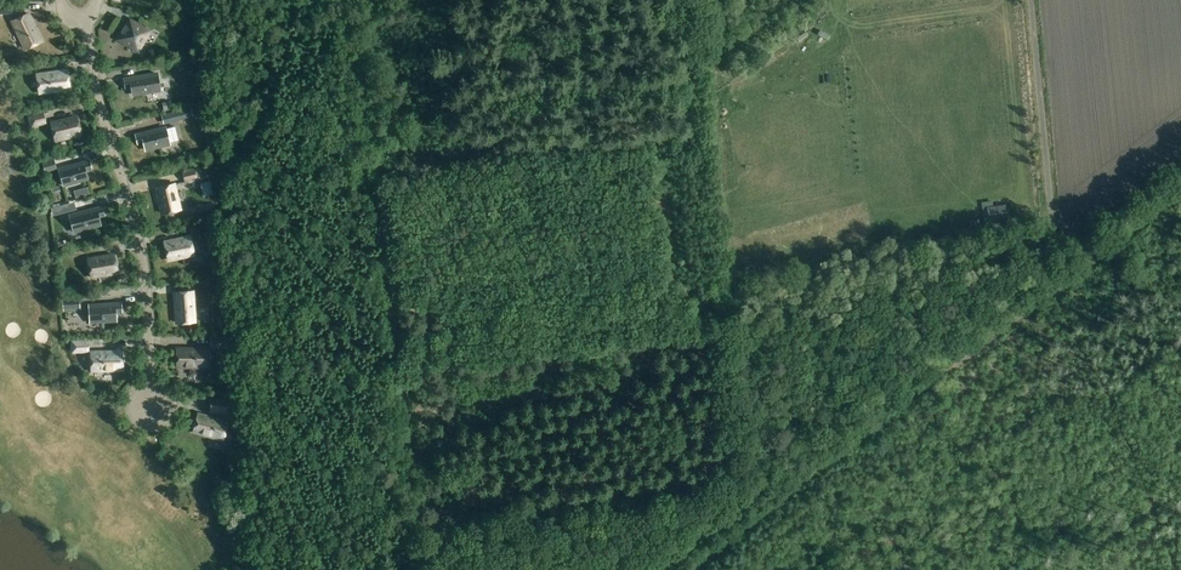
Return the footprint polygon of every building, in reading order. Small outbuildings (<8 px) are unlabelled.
[(10,13),(10,3),(0,4),(0,13),(10,13)] [(25,48),(41,41),(28,13),(12,21),(25,48)] [(185,19),(183,27),(194,29),(195,21),(185,19)] [(130,20),(119,39),(138,50),(149,31),(130,20)] [(2,23),(0,24),(0,46),(5,58),(15,53),(2,23)] [(69,88),(67,70),(37,74),(40,92),(69,88)] [(126,87),(131,86),(133,94),(160,90),(157,73),(124,79),(126,87)] [(174,121),(185,118),(183,108),(172,111),(174,121)] [(43,111),(27,115),(30,128),(46,124),(43,111)] [(81,134),(76,116),(51,123),(56,140),(81,134)] [(10,126),(11,132),(27,129),(26,123),(10,126)] [(144,142),(146,150),(171,143),(167,127),(136,135),(138,143),(144,142)] [(54,159),(42,162),(45,172),(56,169),(54,159)] [(58,169),(62,185),(87,179),(85,170),(91,169),(89,161),(58,169)] [(181,170),(185,184),(203,179),(200,166),(181,170)] [(157,188),(163,213),(180,209),(174,184),(157,188)] [(53,215),(66,212),(64,204),(60,205),(53,207),(51,207),(53,215)] [(102,207),(70,215),(74,231),(100,225),(98,216),(104,215),(102,207)] [(190,236),(167,241),(165,242),(168,259),(194,254),(190,236)] [(117,272),(114,254),(88,259),(91,276),(117,272)] [(177,323),(195,321),(193,291),(175,292),(177,323)] [(62,297),(63,311),(80,310),(79,296),(62,297)] [(121,303),(89,305),(90,322),(116,320),(116,312),(121,311),(121,303)] [(210,336),(210,350),(229,350),(228,336),(210,336)] [(70,339),(70,353),(89,353),(89,339),(70,339)] [(177,366),(209,367),(209,349),(177,348),(177,366)] [(122,369),(121,351),(91,352),(92,370),(122,369)] [(19,407),(29,405),(26,394),(16,396),(19,407)] [(209,414),(229,415),(230,398),(210,397),(209,414)] [(228,422),(198,414),(194,431),(223,439),(228,422)]
